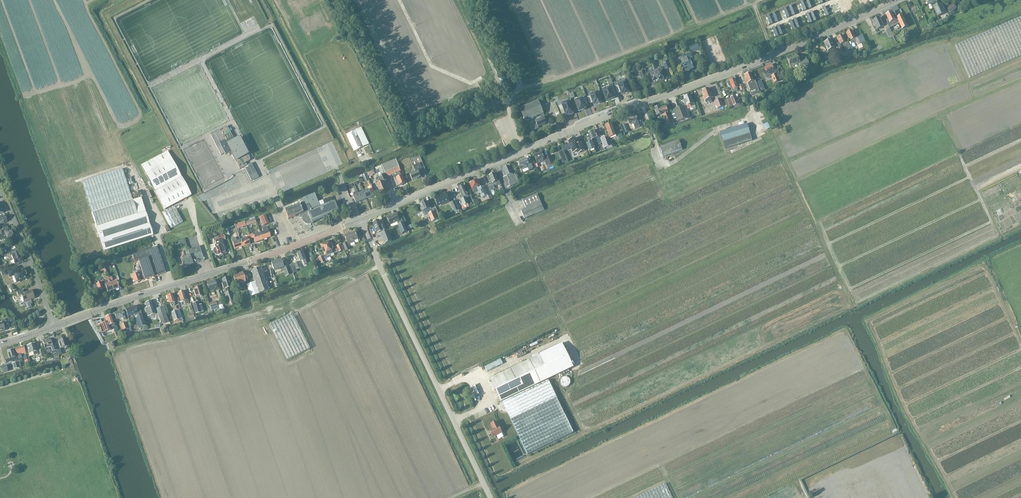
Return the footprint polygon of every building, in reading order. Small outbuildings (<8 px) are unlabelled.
[(928,5),(932,3),(938,17),(946,13),(942,3),(938,4),(937,0),(926,0),(928,5)] [(953,3),(948,9),(952,13),(958,8),(953,3)] [(892,12),(886,15),(890,22),(892,21),(894,25),(897,23),(892,12)] [(886,31),(890,29),(887,22),(884,24),(881,17),(873,21),(877,30),(884,27),(886,31)] [(969,79),(1020,56),(1020,17),(955,46),(969,79)] [(852,30),(846,33),(851,44),(856,42),(858,46),(859,49),(863,47),(861,44),(865,42),(862,35),(857,37),(855,38),(852,30)] [(850,48),(848,44),(847,41),(846,42),(842,35),(837,38),(840,45),(843,43),(846,50),(850,48)] [(832,49),(834,48),(831,40),(824,43),(827,51),(830,56),(834,54),(832,49)] [(699,49),(697,43),(688,46),(691,52),(699,49)] [(683,60),(681,60),(682,65),(685,72),(690,71),(689,70),(693,69),(692,67),(690,62),(689,59),(692,58),(690,54),(684,56),(682,57),(683,60)] [(805,57),(798,60),(796,56),(792,58),(791,56),(787,58),(791,67),(798,64),(800,69),(809,66),(805,57)] [(777,70),(774,71),(771,65),(763,68),(766,76),(771,74),(774,83),(778,81),(778,80),(781,79),(777,70)] [(655,72),(659,82),(664,80),(661,73),(662,73),(662,71),(664,71),(663,67),(657,69),(658,71),(655,72)] [(653,84),(659,82),(655,72),(652,73),(651,71),(646,73),(645,70),(639,73),(641,80),(647,78),(646,77),(647,77),(649,76),(650,77),(651,77),(653,84)] [(747,83),(750,91),(758,88),(755,80),(754,81),(751,73),(744,75),(746,80),(747,83)] [(503,87),(507,85),(503,76),(499,78),(503,87)] [(732,79),(731,80),(730,81),(729,81),(728,82),(728,83),(729,86),(730,87),(731,86),(730,87),(732,93),(738,91),(736,88),(738,88),(735,79),(733,80),(732,79)] [(629,93),(625,82),(618,85),(615,87),(617,93),(621,92),(622,95),(624,94),(629,93)] [(603,90),(607,101),(611,99),(611,98),(613,97),(612,95),(616,94),(613,87),(610,88),(603,90)] [(710,98),(713,97),(711,94),(710,94),(708,89),(702,91),(704,96),(703,96),(705,103),(709,102),(709,103),(712,102),(710,98)] [(601,103),(597,92),(590,95),(590,96),(587,97),(589,103),(593,102),(594,105),(596,104),(601,103)] [(685,100),(683,101),(684,105),(686,104),(686,106),(690,104),(691,107),(692,107),(693,109),(696,108),(694,103),(693,103),(690,95),(684,98),(685,100)] [(735,96),(730,98),(728,98),(731,106),(733,106),(735,109),(739,107),(735,96)] [(575,101),(578,111),(583,109),(585,108),(584,105),(588,104),(585,97),(582,99),(582,98),(575,101)] [(717,108),(723,106),(720,99),(715,101),(717,108)] [(535,121),(536,123),(533,125),(535,129),(538,128),(538,127),(546,123),(543,118),(545,118),(543,114),(543,113),(540,106),(538,101),(520,108),(522,114),(525,121),(540,115),(542,119),(535,121)] [(562,105),(559,106),(562,115),(565,114),(566,116),(568,115),(568,116),(573,114),(572,111),(573,111),(572,107),(571,107),(569,101),(562,104),(562,105)] [(656,116),(667,112),(665,106),(660,108),(660,106),(654,108),(656,116)] [(684,114),(687,114),(684,106),(673,110),(677,121),(685,118),(684,114)] [(635,114),(627,117),(629,123),(629,124),(630,124),(630,125),(632,124),(632,123),(634,123),(634,124),(633,124),(635,129),(640,127),(635,114)] [(612,123),(609,124),(608,124),(606,124),(606,125),(605,126),(609,138),(617,135),(615,130),(614,131),(612,123)] [(751,141),(752,140),(747,124),(720,132),(725,148),(751,141)] [(227,126),(210,135),(221,155),(224,153),(225,154),(228,153),(229,154),(231,153),(239,169),(244,167),(251,181),(258,177),(251,163),(247,165),(245,163),(249,161),(237,139),(234,140),(227,126)] [(361,127),(346,135),(354,151),(369,144),(361,127)] [(589,133),(590,136),(588,136),(587,137),(588,141),(591,140),(595,138),(595,139),(596,139),(598,144),(601,143),(600,140),(599,137),(598,137),(597,134),(596,134),(594,130),(589,133)] [(612,146),(608,136),(601,139),(604,148),(612,146)] [(575,138),(568,141),(573,153),(577,151),(578,153),(584,151),(581,143),(578,144),(575,138)] [(679,140),(660,147),(663,157),(682,150),(679,140)] [(592,141),(586,143),(590,155),(596,152),(594,146),(592,141)] [(191,195),(182,178),(167,151),(163,153),(141,165),(164,210),(191,195)] [(534,155),(537,164),(544,161),(546,166),(547,166),(547,167),(553,165),(550,156),(544,158),(542,152),(534,155)] [(518,162),(520,168),(522,170),(526,169),(528,168),(529,170),(533,168),(531,163),(528,164),(526,159),(518,162)] [(399,185),(405,183),(402,176),(401,176),(399,171),(401,171),(396,160),(382,166),(386,177),(396,173),(398,177),(396,178),(399,185)] [(418,171),(422,169),(419,163),(413,166),(415,171),(414,172),(415,172),(410,174),(412,180),(420,177),(418,171)] [(515,174),(513,175),(512,174),(509,166),(503,168),(504,171),(504,173),(505,175),(506,176),(510,184),(518,181),(515,174)] [(382,168),(376,170),(379,177),(378,177),(381,183),(377,184),(380,193),(387,190),(383,182),(386,180),(384,175),(382,168)] [(97,228),(145,212),(141,198),(133,201),(122,169),(82,182),(97,228)] [(488,185),(490,191),(494,189),(493,186),(495,185),(496,186),(500,184),(499,180),(497,180),(494,173),(493,174),(492,173),(490,174),(490,175),(489,176),(492,183),(488,185)] [(478,180),(470,183),(472,189),(476,188),(477,192),(478,194),(480,193),(482,198),(488,196),(488,197),(492,195),(487,185),(480,188),(479,186),(480,186),(478,180)] [(464,185),(458,188),(462,198),(466,196),(468,195),(467,193),(464,185)] [(364,192),(366,199),(372,197),(372,196),(371,195),(369,190),(364,192)] [(361,201),(366,199),(364,192),(358,194),(361,201)] [(435,198),(436,201),(435,201),(437,206),(442,204),(441,203),(448,199),(445,193),(435,198)] [(312,221),(313,220),(314,221),(315,221),(316,220),(339,210),(335,202),(333,203),(333,201),(332,201),(331,197),(323,200),(324,204),(320,206),(315,194),(302,199),(304,202),(285,210),(289,219),(299,214),(300,216),(300,218),(303,218),(302,219),(303,222),(306,224),(308,224),(311,224),(313,222),(312,221)] [(361,201),(358,194),(353,196),(356,203),(361,201)] [(526,208),(521,210),(525,219),(536,214),(544,210),(541,202),(537,194),(522,200),(526,208)] [(426,201),(421,203),(422,206),(421,207),(422,211),(426,209),(431,221),(440,218),(436,208),(431,210),(428,203),(427,204),(426,201)] [(453,210),(458,208),(455,201),(450,203),(453,210)] [(171,228),(183,222),(174,206),(162,212),(171,228)] [(150,236),(154,248),(157,247),(145,212),(97,228),(104,251),(150,236)] [(396,214),(387,217),(390,225),(399,221),(396,214)] [(266,215),(259,218),(263,226),(269,224),(266,215)] [(379,220),(373,223),(377,233),(381,231),(382,233),(380,234),(385,244),(392,241),(388,231),(385,232),(385,230),(386,230),(383,223),(380,224),(379,220)] [(403,224),(398,225),(402,234),(407,232),(403,224)] [(1,241),(7,239),(7,241),(12,239),(11,236),(13,236),(11,231),(9,232),(8,229),(8,230),(7,227),(3,229),(3,230),(0,231),(0,241),(1,241)] [(263,232),(260,233),(263,240),(270,237),(267,227),(263,228),(263,229),(262,229),(263,232)] [(354,244),(353,241),(358,239),(355,232),(349,235),(348,234),(345,236),(348,243),(347,243),(346,242),(343,244),(346,250),(349,249),(348,247),(354,244)] [(218,235),(218,237),(212,239),(214,244),(216,248),(215,249),(214,249),(214,250),(215,253),(215,254),(216,254),(218,254),(218,256),(219,256),(219,257),(222,256),(222,255),(223,255),(222,254),(226,253),(224,245),(222,241),(225,240),(223,233),(218,235)] [(255,242),(263,240),(260,233),(253,236),(253,234),(250,235),(251,239),(253,238),(255,242)] [(240,240),(242,247),(250,244),(248,240),(251,239),(250,235),(246,236),(247,238),(240,240)] [(235,249),(242,247),(240,240),(237,241),(235,237),(231,239),(232,243),(235,249)] [(325,243),(330,254),(333,253),(333,254),(339,252),(343,251),(340,245),(336,246),(337,248),(334,250),(330,241),(325,243)] [(325,243),(320,245),(325,256),(323,257),(323,256),(316,259),(318,265),(325,262),(324,258),(327,257),(327,255),(330,254),(325,243)] [(15,245),(2,250),(4,256),(9,254),(9,253),(11,252),(14,259),(13,260),(14,264),(18,262),(19,263),(22,262),(22,261),(21,257),(20,257),(17,250),(15,245)] [(204,260),(199,246),(188,250),(189,255),(186,256),(186,257),(181,258),(181,261),(183,267),(192,264),(192,263),(195,263),(204,260)] [(159,254),(157,247),(154,248),(132,255),(135,262),(138,261),(141,270),(144,280),(145,280),(154,277),(154,276),(157,275),(165,273),(159,254)] [(302,251),(297,253),(300,261),(302,260),(303,264),(306,263),(302,251)] [(280,260),(271,263),(274,270),(280,268),(281,270),(283,269),(285,276),(293,274),(290,265),(283,267),(282,265),(280,260)] [(247,285),(251,296),(268,290),(277,287),(269,264),(260,267),(247,272),(251,283),(247,285)] [(17,267),(8,271),(10,277),(14,275),(17,282),(28,278),(24,269),(18,271),(17,267)] [(140,281),(144,280),(141,270),(137,272),(137,273),(132,275),(134,283),(140,281)] [(246,283),(243,272),(239,274),(240,275),(233,277),(236,285),(242,283),(243,284),(246,283)] [(101,282),(96,284),(99,292),(106,289),(107,292),(108,293),(111,293),(111,291),(113,290),(111,283),(110,281),(109,278),(108,276),(105,277),(106,279),(107,281),(104,282),(101,283),(101,282)] [(228,288),(231,287),(228,277),(222,279),(223,284),(222,285),(223,289),(225,289),(225,291),(228,291),(228,288)] [(117,281),(111,283),(113,290),(119,288),(117,281)] [(217,290),(217,287),(215,281),(207,284),(208,290),(209,290),(210,292),(217,290)] [(196,298),(202,296),(199,287),(194,288),(195,289),(193,289),(196,298)] [(24,302),(34,298),(31,291),(24,293),(23,290),(17,292),(18,296),(21,295),(24,302)] [(233,290),(230,291),(225,293),(228,302),(233,301),(236,299),(233,290)] [(178,293),(179,297),(177,298),(178,302),(181,302),(184,301),(185,305),(189,304),(188,301),(186,295),(185,295),(184,291),(178,293)] [(174,303),(175,302),(173,294),(167,296),(169,304),(170,304),(171,306),(174,305),(174,303)] [(220,300),(209,303),(211,310),(218,308),(217,306),(221,305),(220,300)] [(147,308),(145,309),(146,312),(147,317),(154,314),(153,310),(154,310),(151,301),(149,302),(148,301),(147,302),(146,303),(145,303),(147,308)] [(128,316),(134,314),(139,328),(145,326),(142,314),(138,315),(135,306),(125,309),(128,316)] [(168,322),(167,318),(163,307),(156,309),(159,321),(161,325),(164,324),(164,326),(169,325),(168,322)] [(123,320),(126,319),(122,310),(114,313),(116,320),(122,317),(123,320)] [(269,325),(287,360),(310,348),(292,314),(269,325)] [(106,322),(99,324),(103,333),(111,330),(110,327),(114,326),(114,324),(111,315),(105,317),(106,321),(105,322),(106,322)] [(127,326),(125,323),(119,325),(123,333),(128,331),(129,332),(131,331),(129,325),(127,326)] [(53,338),(56,346),(59,345),(60,349),(69,346),(66,339),(62,340),(61,336),(53,338)] [(57,350),(56,346),(53,338),(50,339),(42,341),(45,349),(51,348),(52,352),(57,350)] [(33,345),(32,344),(29,345),(29,346),(27,346),(29,354),(33,352),(34,355),(38,354),(35,344),(33,345)] [(526,362),(490,379),(501,402),(502,401),(537,384),(548,379),(573,367),(562,344),(540,355),(526,362)] [(21,354),(25,353),(23,346),(15,349),(18,359),(22,358),(21,354)] [(7,351),(9,359),(5,360),(6,363),(17,360),(16,356),(14,356),(13,349),(7,351)] [(500,358),(484,366),(487,371),(503,364),(500,358)] [(538,385),(537,384),(502,401),(527,454),(573,432),(548,380),(538,385)] [(502,433),(498,426),(496,422),(491,424),(493,429),(489,430),(493,437),(502,433)] [(636,497),(634,497),(672,497),(665,483),(636,497)]
